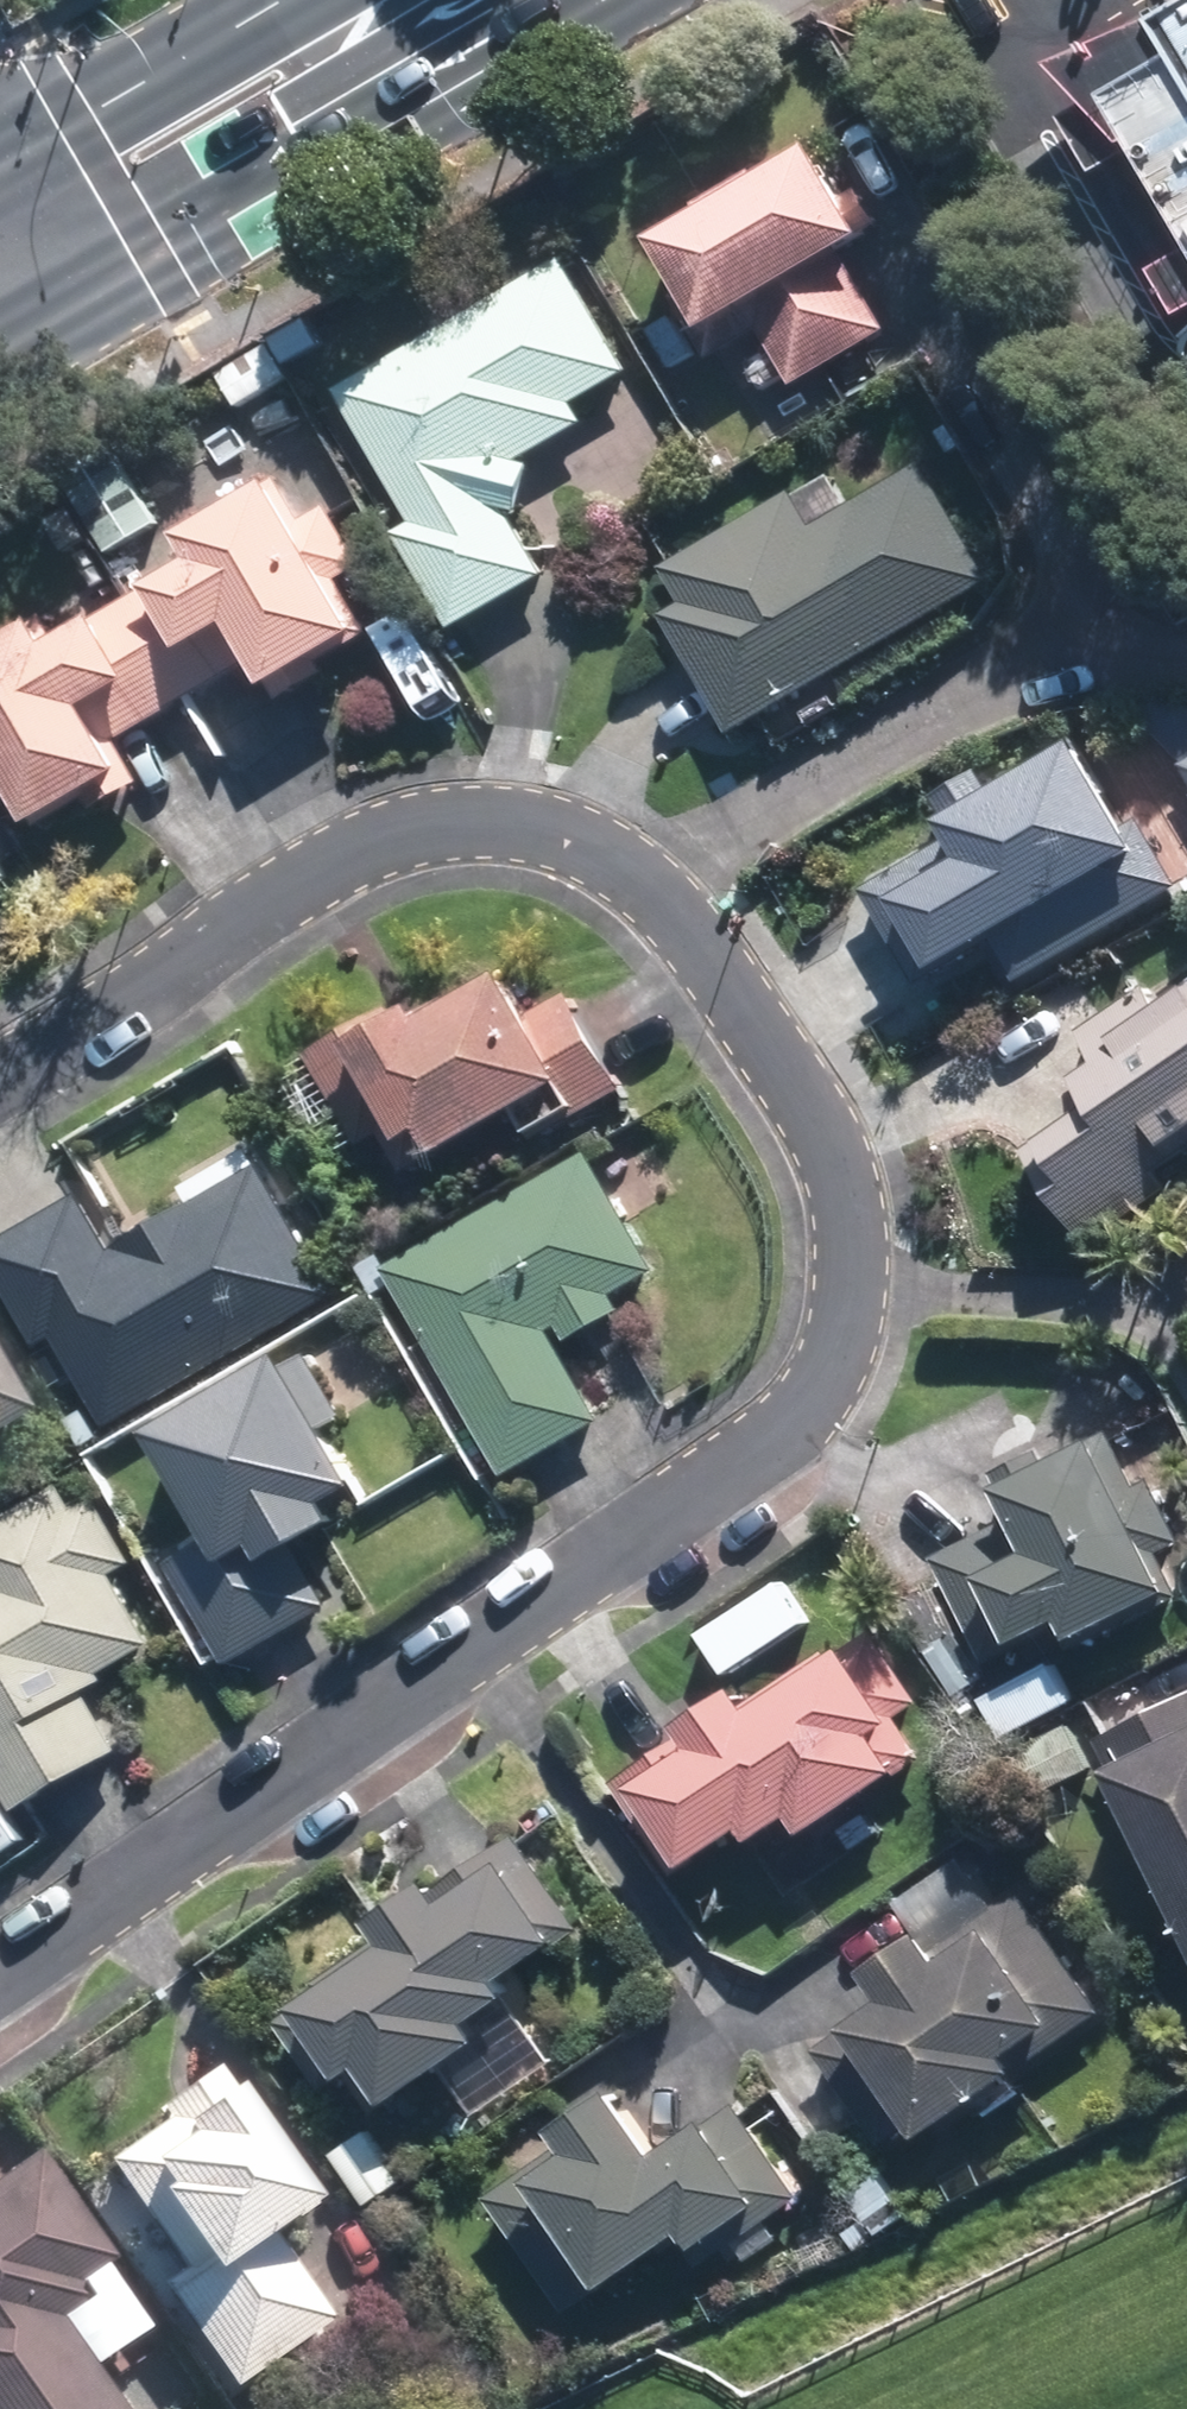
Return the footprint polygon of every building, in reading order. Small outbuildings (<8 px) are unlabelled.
[(1157,24),(1178,59),(1109,100),(1186,232),(1186,7),(1157,24)] [(848,197),(823,152),(768,185),(757,167),(698,201),(708,219),(664,244),(690,291),(680,297),(714,358),(767,327),(797,380),(888,329),(847,258),(874,243),(869,232),(881,224),(861,188),(848,197)] [(526,513),(535,462),(523,460),(586,422),(575,403),(632,369),(566,257),(340,388),(417,520),(399,530),(456,627),(549,573),(513,511),(526,513)] [(308,317),(275,336),(290,363),(323,344),(308,317)] [(271,341),(221,372),(240,404),(290,373),(271,341)] [(997,581),(924,458),(767,552),(748,518),(665,566),(684,600),(661,614),(734,736),(997,581)] [(131,595),(190,697),(258,656),(284,698),(331,671),(326,662),(373,635),(339,576),(364,561),(330,502),(304,519),(280,477),(180,535),(193,560),(131,595)] [(190,697),(131,595),(61,636),(47,613),(0,641),(0,758),(43,833),(93,804),(97,809),(144,782),(118,738),(190,697)] [(1023,977),(1186,881),(1148,815),(1141,819),(1106,762),(1014,817),(997,788),(949,817),(958,831),(867,884),(925,980),(999,936),(1023,977)] [(17,878),(0,849),(0,888),(17,878)] [(313,1052),(368,1148),(388,1136),(410,1175),(521,1110),(540,1144),(632,1091),(574,993),(543,1010),(517,966),(435,1014),(428,1001),(401,1017),(395,1006),(313,1052)] [(997,966),(973,979),(990,1011),(1014,998),(997,966)] [(1186,1151),(1186,990),(1168,1002),(1153,981),(1088,1025),(1108,1056),(1091,1068),(1109,1094),(1033,1147),(1095,1240),(1177,1183),(1166,1166),(1186,1151)] [(594,1153),(391,1266),(509,1476),(607,1421),(557,1332),(565,1328),(574,1343),(628,1313),(619,1296),(661,1273),(594,1153)] [(118,1251),(85,1192),(0,1239),(0,1271),(45,1351),(61,1341),(110,1430),(344,1297),(269,1166),(118,1251)] [(372,1480),(297,1352),(161,1431),(221,1536),(174,1565),(232,1662),(333,1604),(300,1546),(352,1515),(342,1497),(372,1480)] [(0,1396),(0,1436),(17,1427),(0,1396)] [(1186,1595),(1186,1594),(1160,1536),(1179,1528),(1157,1480),(1141,1487),(1117,1435),(1057,1464),(1048,1446),(995,1470),(1017,1516),(941,1552),(992,1658),(1064,1624),(1075,1647),(1186,1595)] [(22,1812),(123,1752),(90,1695),(110,1683),(106,1676),(159,1643),(119,1576),(140,1564),(102,1498),(81,1510),(67,1487),(0,1526),(0,1775),(22,1812)] [(943,1591),(911,1606),(923,1634),(957,1619),(943,1591)] [(879,1630),(765,1702),(751,1680),(693,1718),(698,1729),(621,1778),(680,1871),(757,1823),(767,1837),(810,1810),(819,1824),(912,1766),(889,1728),(886,1723),(923,1699),(879,1630)] [(1186,1914),(1186,1698),(1103,1739),(1186,1914)] [(1074,1723),(1014,1752),(1036,1796),(1096,1767),(1074,1723)] [(870,1811),(845,1828),(858,1847),(883,1830),(870,1811)] [(395,1941),(322,1991),(328,1998),(285,2027),(333,2098),(356,2085),(358,2088),(380,2074),(403,2107),(496,2045),(485,2029),(527,2002),(518,1989),(588,1941),(524,1845),(452,1893),(448,1888),(387,1929),(395,1941)] [(915,2102),(937,2132),(1110,2008),(1023,1885),(947,1940),(936,1924),(880,1966),(898,1992),(821,2047),(879,2127),(915,2102)] [(216,2073),(157,2113),(166,2125),(106,2168),(183,2273),(157,2292),(233,2397),(333,2323),(274,2243),(317,2210),(216,2073)] [(495,2205),(575,2317),(686,2238),(711,2275),(810,2205),(742,2111),(672,2161),(628,2096),(571,2138),(576,2147),(495,2205)] [(373,2131),(339,2155),(376,2208),(409,2184),(373,2131)] [(61,2325),(92,2305),(81,2289),(115,2265),(41,2156),(0,2185),(0,2408),(118,2408),(61,2325)] [(862,2215),(842,2227),(854,2246),(874,2234),(862,2215)]
